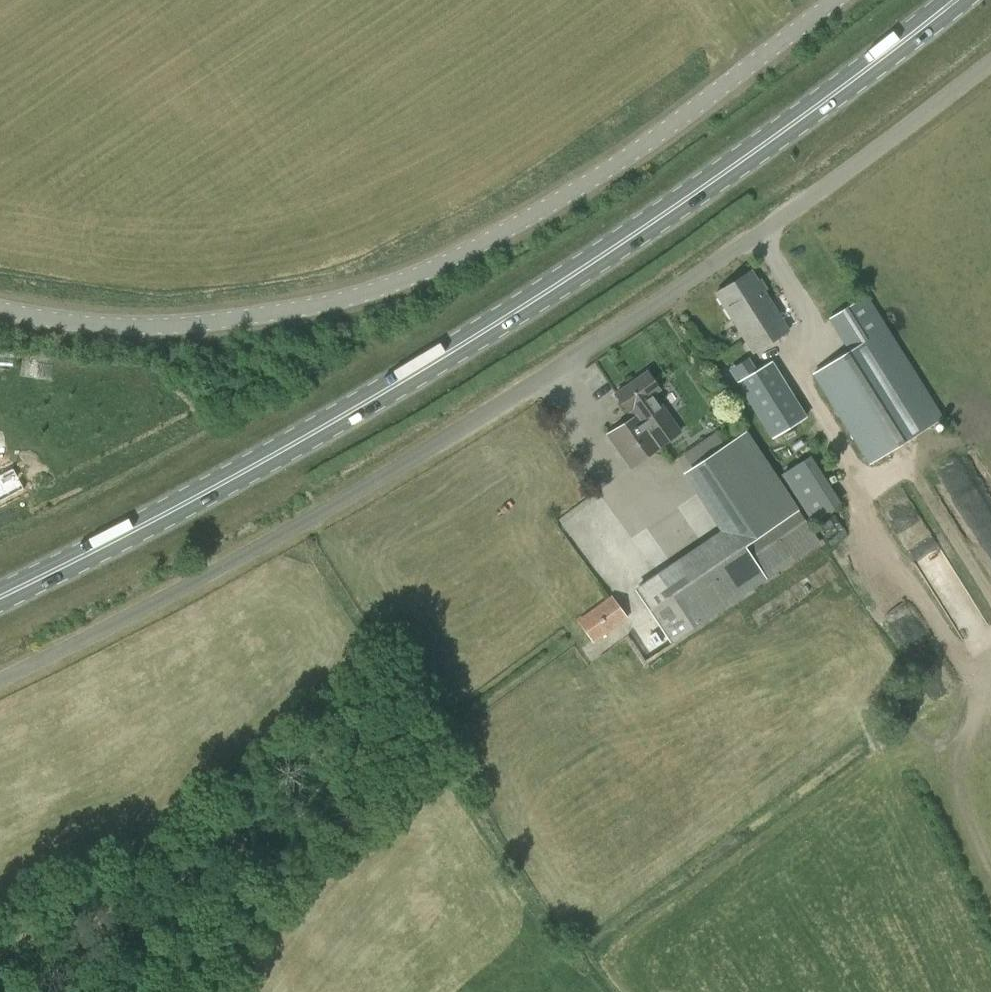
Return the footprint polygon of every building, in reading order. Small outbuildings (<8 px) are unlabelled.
[(753,353),(789,330),(750,270),(715,293),(753,353)] [(869,464),(942,419),(865,296),(829,319),(849,351),(813,374),(869,464)] [(772,438),(806,416),(771,360),(737,382),(772,438)] [(631,410),(635,416),(658,449),(681,432),(654,394),(660,390),(647,371),(615,393),(628,412),(631,410)] [(630,468),(658,449),(635,416),(607,435),(630,468)] [(782,485),(747,432),(692,468),(730,525),(634,588),(670,642),(820,543),(782,485)] [(811,520),(840,501),(810,455),(781,474),(811,520)] [(939,470),(953,490),(952,490),(962,505),(982,492),(958,457),(939,470)] [(983,540),(990,536),(990,509),(973,517),(983,540)] [(594,643),(628,618),(611,595),(577,620),(594,643)]
